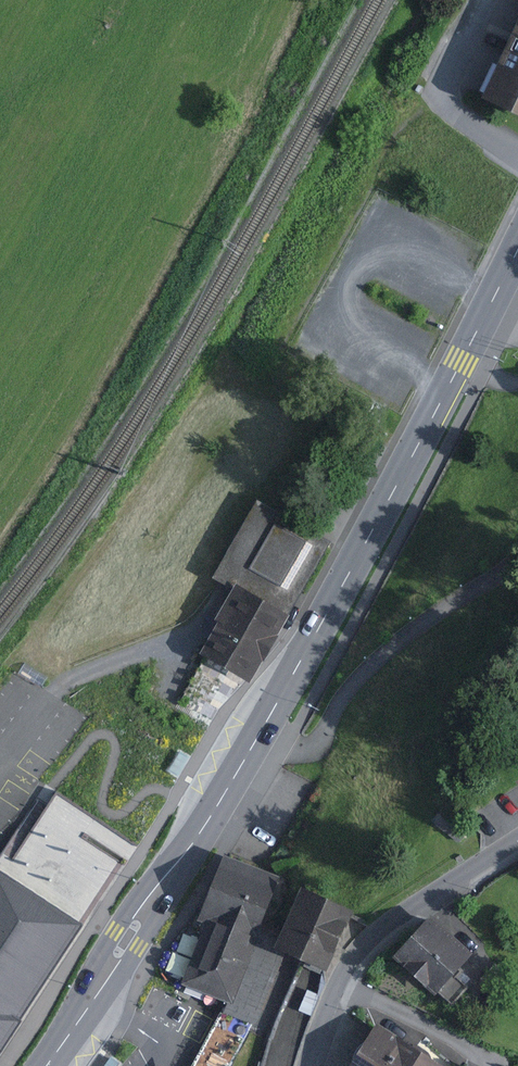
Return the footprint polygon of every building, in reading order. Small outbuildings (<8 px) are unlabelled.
[(486,98),(517,114),(517,30),(486,98)] [(215,575),(232,585),(288,616),(331,540),(258,499),(215,575)] [(232,585),(196,649),(251,679),(288,616),(232,585)] [(31,662),(26,669),(50,682),(54,675),(31,662)] [(180,751),(169,769),(180,776),(191,758),(180,751)] [(86,925),(144,838),(64,786),(54,802),(43,794),(0,859),(0,868),(86,925)] [(475,828),(445,803),(434,816),(463,841),(475,828)] [(181,983),(241,1005),(290,876),(224,850),(200,913),(207,916),(181,983)] [(0,868),(0,1059),(25,1022),(23,1020),(86,925),(0,868)] [(294,884),(268,946),(327,970),(353,909),(294,884)] [(472,953),(429,914),(392,956),(436,994),(472,953)] [(229,1007),(199,1065),(270,1065),(283,1028),(229,1007)] [(351,1065),(452,1065),(377,1022),(351,1065)]
